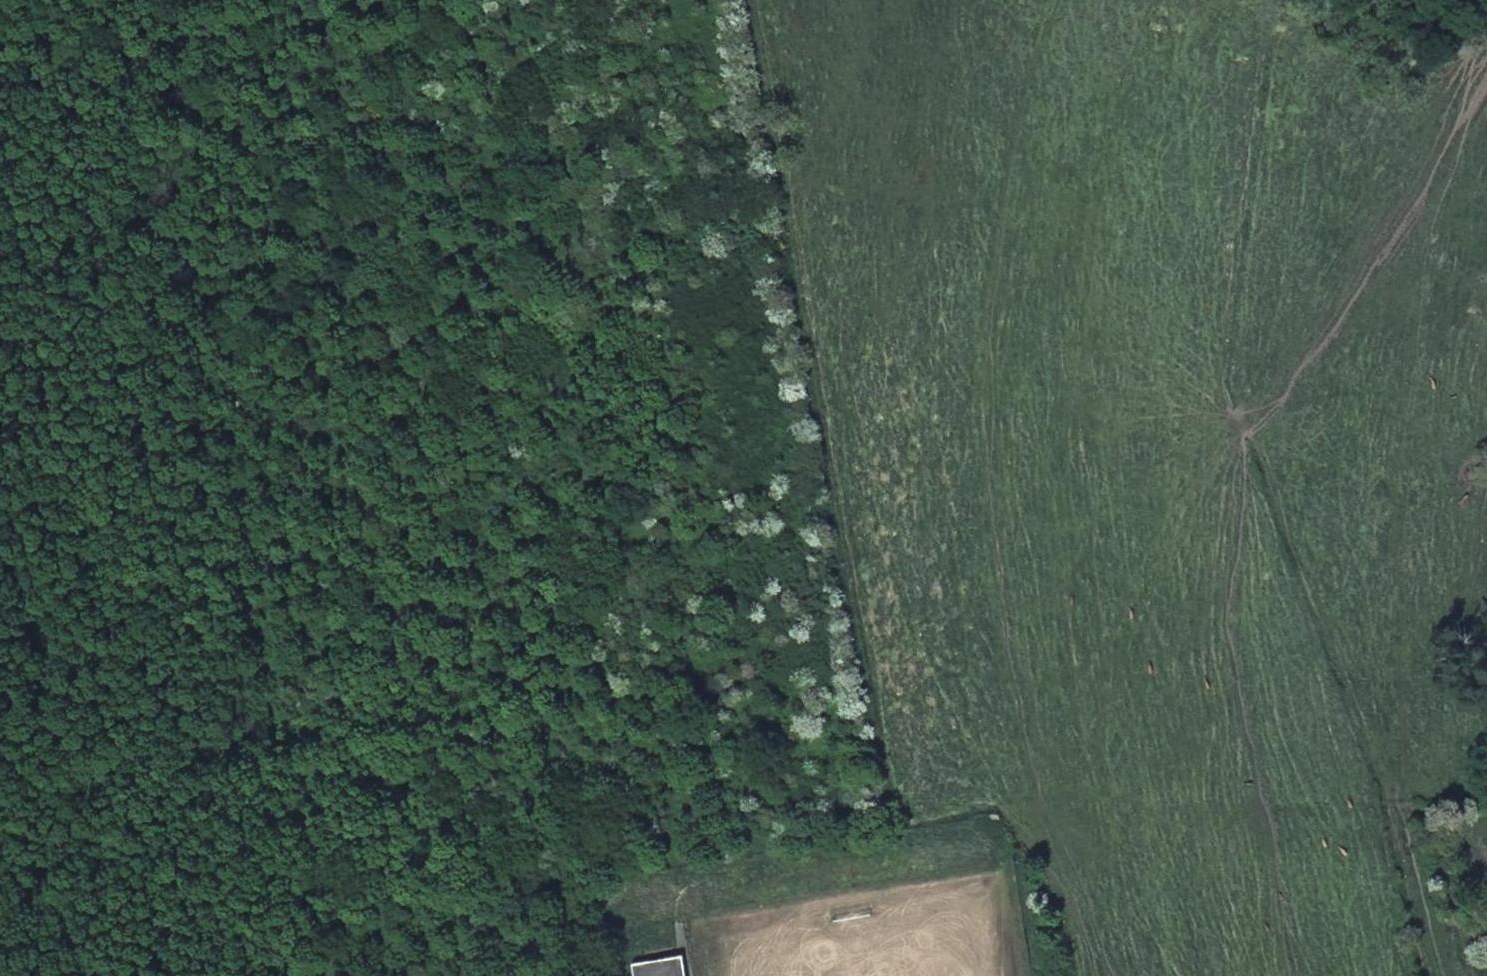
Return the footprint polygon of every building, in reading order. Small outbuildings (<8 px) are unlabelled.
[(637,975),(689,975),(686,956),(635,964),(637,975)]
